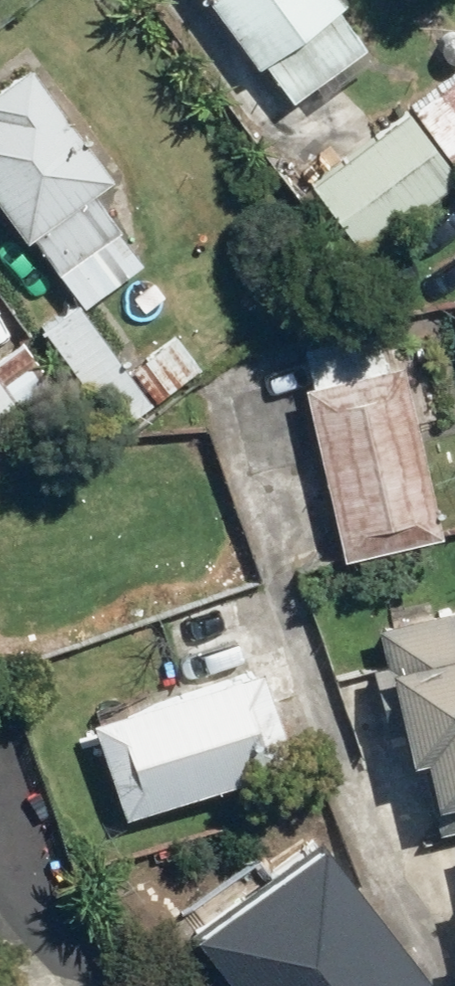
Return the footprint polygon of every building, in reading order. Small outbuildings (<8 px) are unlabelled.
[(249,73),(257,68),(284,107),(365,50),(330,0),(197,0),(249,73)] [(79,313),(141,263),(83,192),(109,172),(22,65),(0,82),(0,214),(79,313)] [(454,175),(454,68),(403,110),(454,175)] [(403,110),(302,191),(359,262),(454,185),(454,175),(403,110)] [(70,305),(35,332),(109,429),(144,403),(70,305)] [(375,334),(288,352),(314,473),(288,478),(300,536),(431,509),(400,362),(381,366),(375,334)] [(48,387),(27,361),(0,382),(0,434),(21,418),(16,412),(48,387)] [(400,763),(414,760),(433,842),(454,837),(454,602),(367,623),(377,669),(360,673),(367,702),(384,698),(400,763)] [(82,727),(116,819),(269,763),(235,670),(82,727)] [(351,889),(279,943),(234,884),(177,927),(216,979),(207,985),(425,985),(351,889)]
